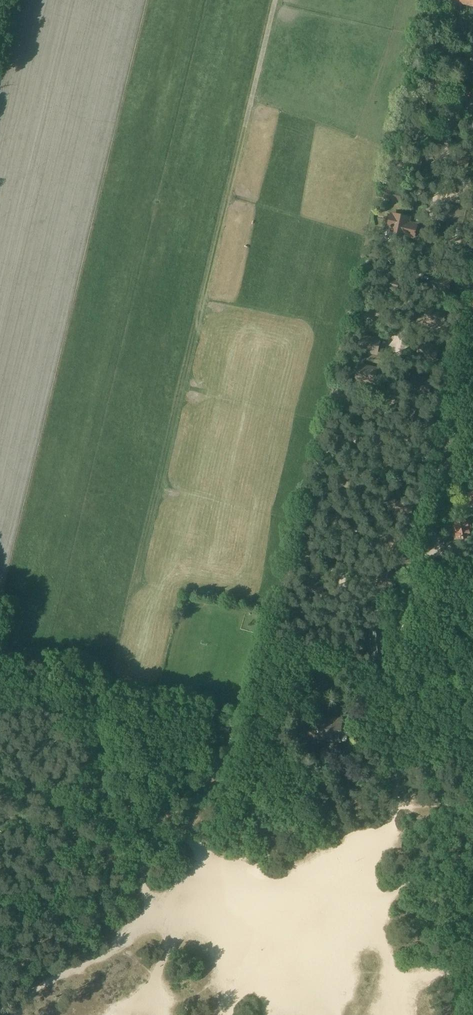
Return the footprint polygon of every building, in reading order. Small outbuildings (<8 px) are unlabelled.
[(413,135),(432,139),(434,128),(416,123),(413,135)] [(459,150),(457,160),(470,163),(472,153),(459,150)] [(409,181),(405,193),(422,198),(425,191),(417,188),(418,184),(409,181)] [(387,188),(385,199),(400,202),(402,192),(387,188)] [(390,216),(388,226),(390,226),(390,228),(392,229),(390,238),(404,241),(405,234),(415,236),(415,234),(418,234),(419,229),(417,228),(417,226),(407,224),(409,217),(395,215),(394,217),(390,216)] [(400,280),(386,277),(383,288),(397,291),(400,280)] [(443,328),(447,311),(427,306),(423,323),(443,328)] [(359,349),(359,351),(377,355),(381,339),(363,335),(362,336),(359,349)] [(358,363),(355,380),(374,384),(378,368),(358,363)] [(354,398),(341,395),(338,407),(351,410),(354,398)] [(334,435),(331,448),(344,451),(347,439),(334,435)] [(388,456),(383,472),(393,474),(397,459),(388,456)] [(338,475),(335,485),(350,489),(353,479),(338,475)] [(392,500),(391,510),(409,512),(410,502),(392,500)] [(327,515),(325,525),(341,529),(343,519),(327,515)] [(469,520),(452,524),(456,539),(472,536),(469,520)] [(315,562),(318,551),(304,547),(301,558),(315,562)] [(312,584),(309,594),(322,598),(326,588),(312,584)] [(285,613),(282,627),(296,630),(300,616),(285,613)] [(326,642),(341,646),(344,636),(328,632),(326,642)] [(275,708),(259,706),(258,717),(273,719),(275,708)] [(308,727),(307,736),(315,737),(315,733),(321,734),(320,740),(346,742),(348,726),(341,725),(342,720),(342,718),(322,717),(322,719),(321,729),(316,729),(316,728),(308,727)] [(259,802),(270,804),(271,795),(260,793),(259,802)]
